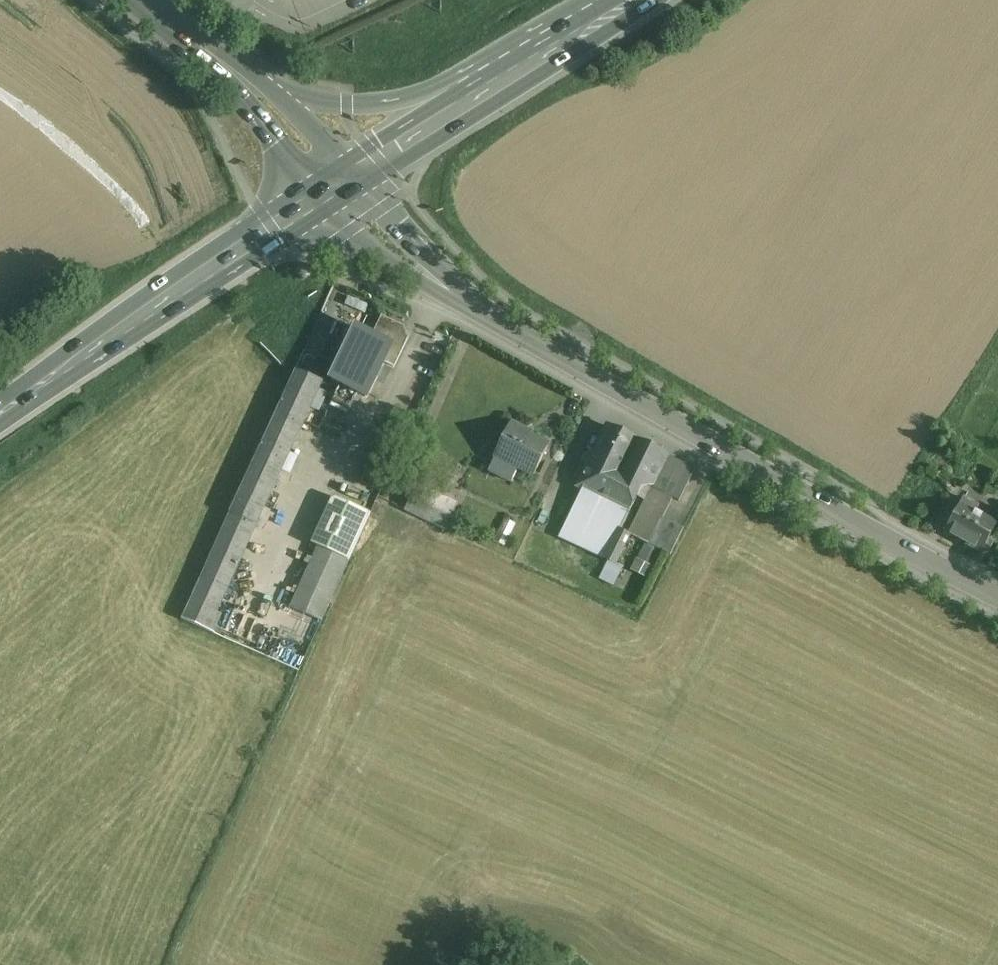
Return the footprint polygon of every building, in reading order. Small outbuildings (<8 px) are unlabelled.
[(335,321),(321,314),(304,350),(319,358),(335,321)] [(403,329),(382,319),(373,338),(374,338),(389,346),(382,362),(393,367),(407,340),(403,329)] [(373,338),(357,330),(356,331),(349,328),(338,349),(346,352),(332,381),(343,386),(340,392),(362,402),(382,362),(389,346),(374,338),(373,338)] [(295,371),(200,579),(227,591),(312,407),(317,409),(321,400),(316,397),(322,383),(295,371)] [(525,430),(512,424),(495,456),(496,457),(489,472),(511,483),(519,468),(534,475),(548,446),(541,443),(523,434),(525,430)] [(695,469),(608,427),(593,458),(589,455),(586,462),(590,464),(579,486),(600,497),(630,511),(644,484),(679,502),(695,469)] [(946,456),(935,449),(929,459),(940,465),(946,456)] [(457,504),(431,492),(417,486),(406,511),(445,530),(457,504)] [(630,511),(600,497),(579,486),(579,487),(583,489),(559,538),(605,559),(619,531),(620,532),(630,511)] [(984,516),(977,512),(979,507),(964,499),(944,534),(980,554),(997,523),(984,516)] [(318,547),(349,561),(371,514),(340,500),(334,501),(314,545),(318,547)] [(684,528),(662,518),(649,545),(670,555),(684,528)] [(620,532),(619,531),(605,559),(616,564),(630,536),(620,532)] [(659,552),(646,545),(640,556),(654,563),(659,552)] [(349,561),(318,547),(290,607),(322,622),(349,561)] [(651,568),(637,561),(632,571),(646,577),(651,568)] [(227,591),(200,579),(182,620),(209,632),(227,591)] [(300,669),(307,652),(261,631),(253,649),(300,669)]
